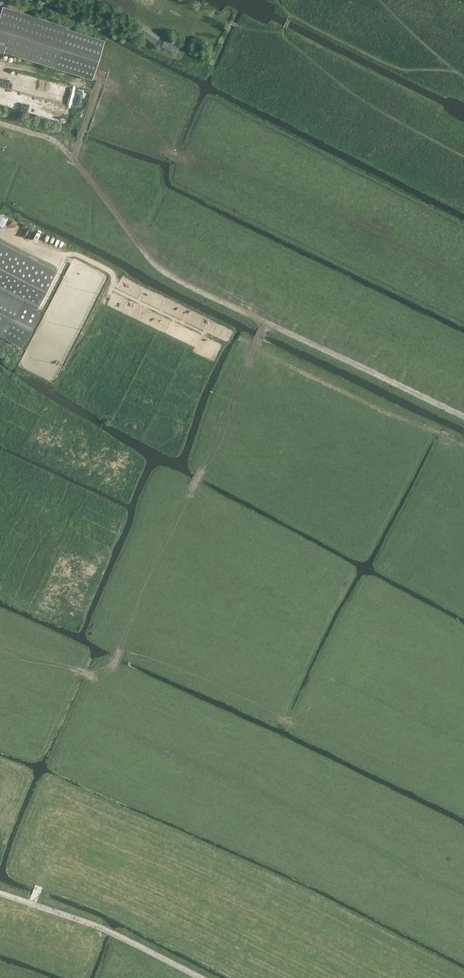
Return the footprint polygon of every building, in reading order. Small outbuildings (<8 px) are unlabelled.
[(2,58),(4,50),(93,78),(105,38),(3,6),(0,17),(0,58),(2,58)] [(138,32),(155,43),(160,36),(143,24),(138,32)] [(24,234),(30,225),(21,220),(16,230),(24,234)] [(21,346),(40,310),(36,308),(56,270),(0,241),(0,335),(21,346)]
